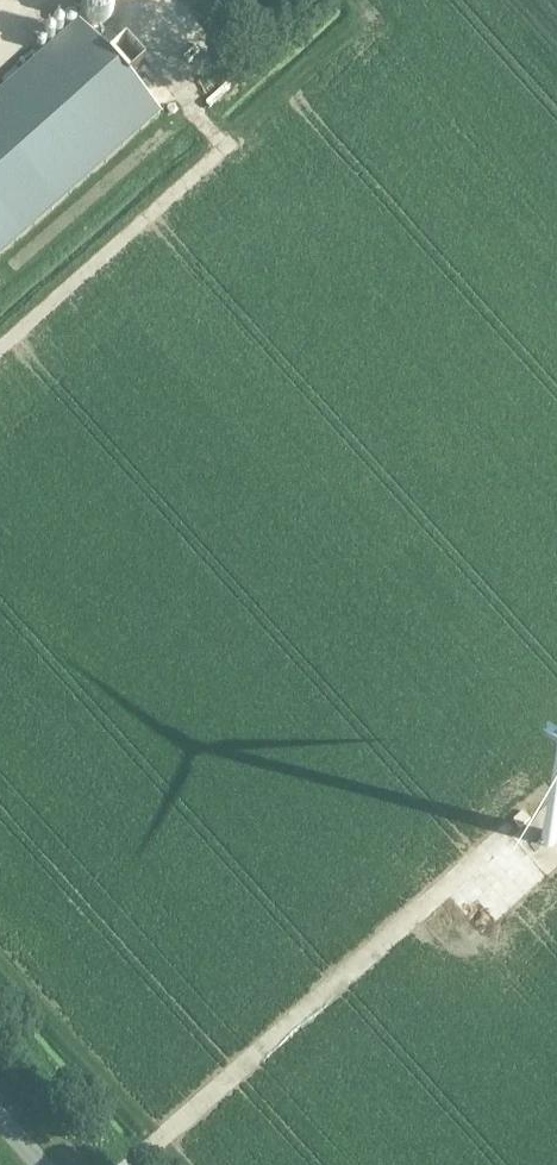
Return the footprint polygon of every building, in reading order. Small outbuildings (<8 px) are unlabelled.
[(84,2),(82,6),(82,8),(82,11),(82,13),(83,16),(85,18),(86,20),(89,22),(91,24),(94,25),(97,25),(100,25),(102,24),(105,24),(107,22),(109,20),(111,18),(112,16),(113,13),(114,10),(114,7),(113,5),(112,3),(111,0),(85,0),(84,2)] [(144,65),(125,43),(109,58),(78,23),(0,93),(0,255),(159,114),(128,79),(144,65)]
